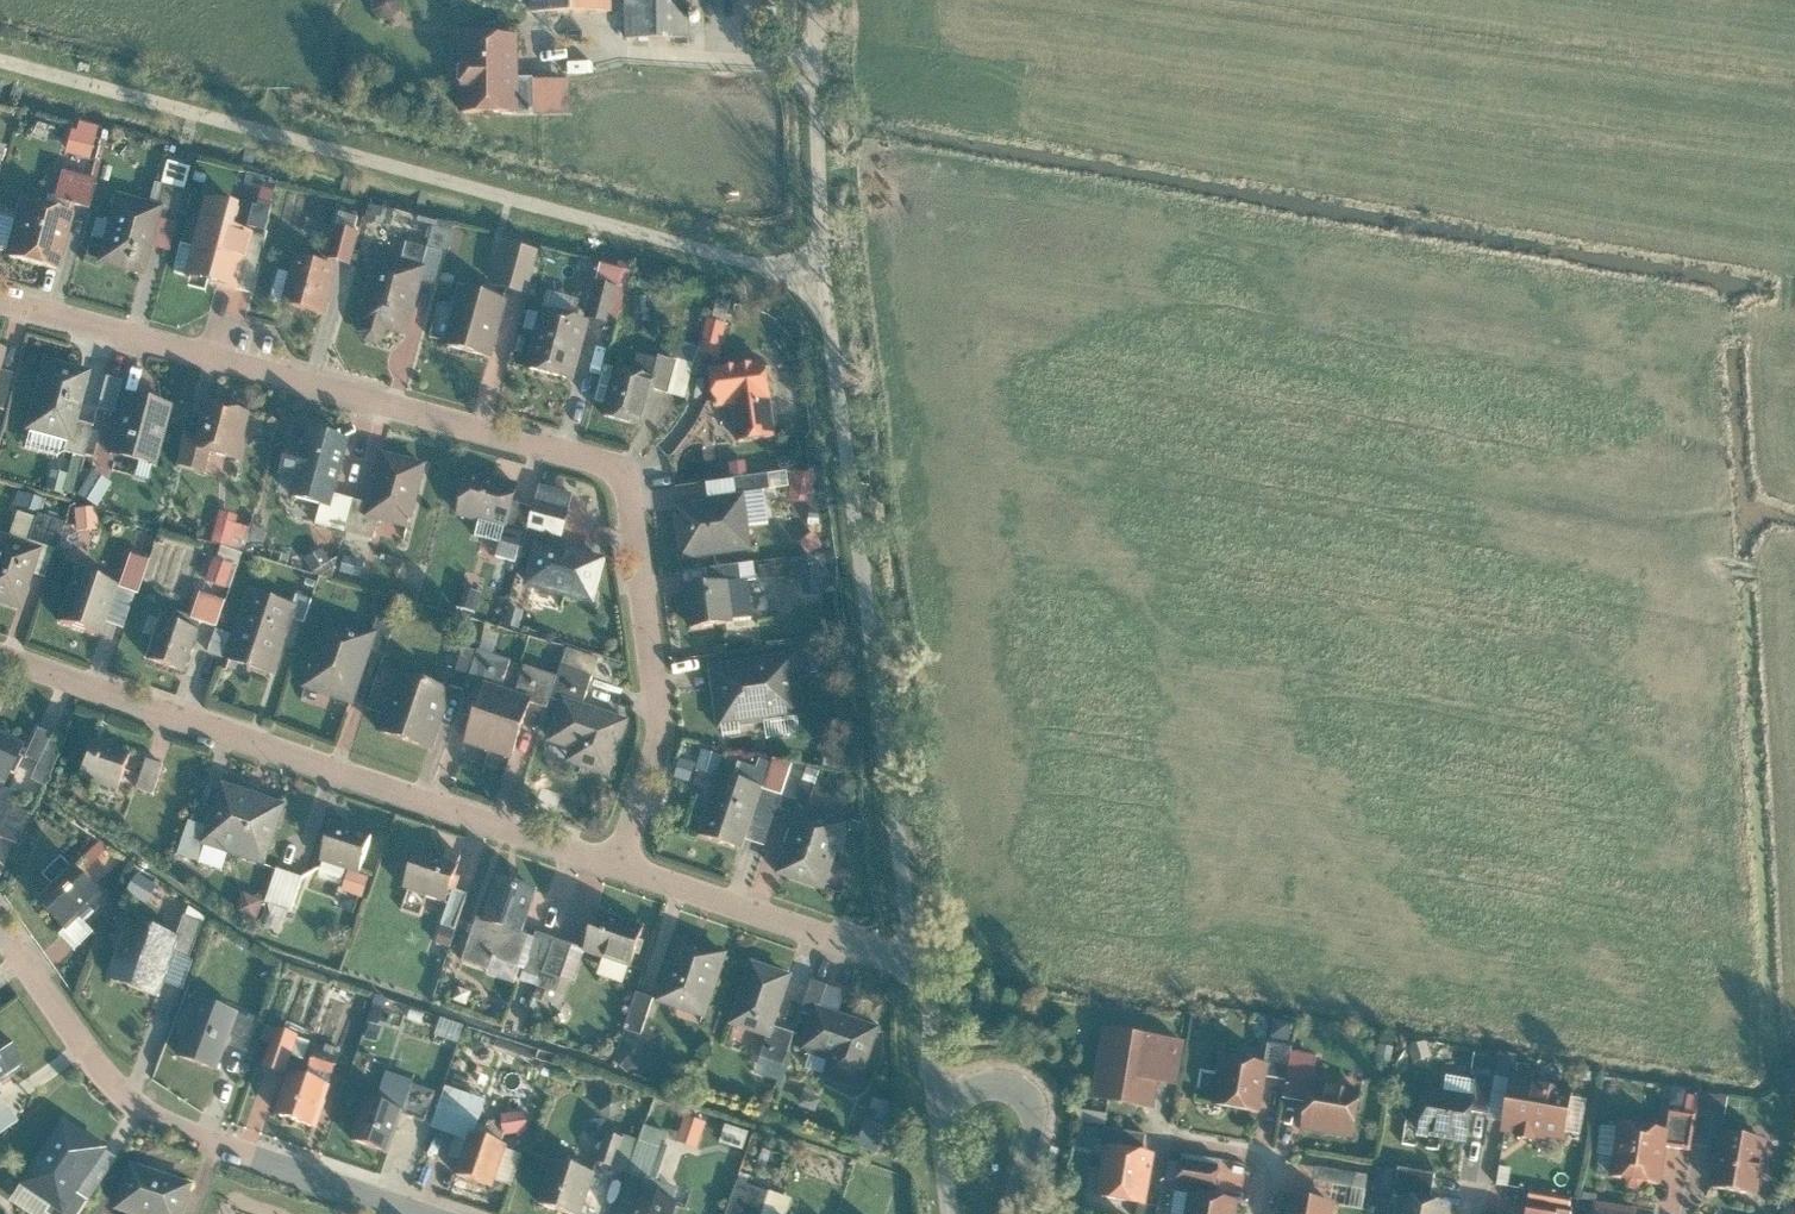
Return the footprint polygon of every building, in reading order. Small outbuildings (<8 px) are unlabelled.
[(380,11),(388,16),(403,10),(402,0),(379,0),(380,11)] [(632,36),(694,35),(694,0),(631,0),(632,36)] [(519,30),(464,29),(462,111),(575,114),(576,77),(518,76),(519,30)] [(79,117),(72,152),(97,158),(105,123),(79,117)] [(0,141),(0,185),(11,144),(0,141)] [(196,164),(170,157),(163,182),(157,180),(151,203),(116,194),(99,260),(139,271),(154,214),(181,220),(196,164)] [(90,204),(99,177),(63,166),(54,193),(90,204)] [(212,194),(193,274),(246,287),(259,232),(269,234),(280,188),(254,182),(249,203),(212,194)] [(57,270),(71,215),(17,202),(3,257),(57,270)] [(391,207),(375,204),(371,220),(387,224),(391,207)] [(453,227),(440,223),(434,247),(411,241),(406,260),(382,254),(364,322),(408,333),(423,276),(439,280),(453,227)] [(363,231),(340,224),(330,255),(353,262),(363,231)] [(538,252),(502,243),(491,288),(527,296),(538,252)] [(341,263),(304,253),(291,298),(328,308),(341,263)] [(631,269),(605,262),(590,320),(616,327),(631,269)] [(492,359),(507,302),(458,289),(443,347),(492,359)] [(575,385),(591,323),(539,310),(523,372),(575,385)] [(704,353),(721,356),(727,320),(710,317),(704,353)] [(638,371),(623,367),(611,412),(651,422),(659,389),(669,392),(678,360),(696,365),(701,347),(681,341),(677,356),(663,353),(661,357),(643,353),(638,371)] [(0,343),(0,409),(5,410),(16,371),(2,367),(8,345),(0,343)] [(91,367),(47,356),(29,429),(72,439),(70,449),(78,451),(72,473),(52,467),(46,489),(77,497),(96,422),(79,418),(91,367)] [(712,403),(731,401),(736,443),(773,438),(764,362),(708,369),(712,403)] [(126,378),(111,374),(102,409),(118,414),(108,450),(159,464),(175,403),(123,389),(126,378)] [(253,410),(210,401),(203,434),(185,431),(177,467),(211,474),(216,449),(244,455),(253,410)] [(345,530),(355,496),(338,491),(354,438),(314,426),(308,447),(288,441),(280,467),(306,475),(300,494),(326,502),(320,523),(345,530)] [(355,496),(345,530),(377,540),(384,516),(411,524),(429,463),(386,450),(371,500),(355,496)] [(112,481),(94,469),(80,492),(99,503),(112,481)] [(522,484),(471,471),(460,513),(508,525),(504,542),(526,548),(532,525),(564,533),(575,488),(547,481),(540,507),(517,502),(522,484)] [(822,474),(800,471),(797,497),(819,500),(822,474)] [(737,478),(739,494),(676,501),(682,557),(756,548),(753,515),(778,512),(774,474),(737,478)] [(35,494),(20,489),(15,503),(30,508),(35,494)] [(98,506),(79,507),(80,530),(99,529),(98,506)] [(19,510),(10,534),(0,530),(0,595),(22,603),(33,571),(48,575),(67,521),(40,511),(38,516),(19,510)] [(254,520),(224,513),(218,538),(248,546),(254,520)] [(824,542),(816,530),(801,540),(808,552),(824,542)] [(340,547),(322,541),(318,556),(336,562),(340,547)] [(604,557),(540,541),(529,584),(593,600),(604,557)] [(153,558),(133,551),(121,585),(77,570),(61,617),(103,631),(118,588),(140,595),(153,558)] [(219,556),(209,579),(231,590),(242,567),(219,556)] [(361,561),(345,556),(341,571),(357,575),(361,561)] [(743,561),(711,567),(714,581),(691,585),(700,627),(744,618),(736,577),(746,575),(743,561)] [(822,568),(803,569),(805,593),(823,591),(822,568)] [(236,632),(221,628),(213,653),(278,674),(298,615),(306,618),(314,597),(300,593),(297,602),(251,587),(236,632)] [(480,595),(460,589),(454,608),(474,614),(480,595)] [(229,598),(207,590),(198,615),(220,623),(229,598)] [(524,612),(508,607),(503,626),(519,631),(524,612)] [(189,665),(200,624),(163,614),(152,656),(189,665)] [(396,621),(382,616),(376,631),(334,617),(310,685),(356,701),(375,644),(387,647),(396,621)] [(837,638),(813,641),(816,672),(840,669),(837,638)] [(489,748),(508,689),(504,687),(513,660),(481,650),(479,657),(468,653),(457,685),(469,689),(473,679),(483,682),(464,740),(489,748)] [(799,653),(714,662),(721,722),(805,712),(799,653)] [(508,689),(489,748),(513,756),(531,702),(548,708),(552,695),(562,674),(528,663),(519,692),(508,689)] [(562,674),(552,695),(561,699),(548,740),(573,748),(569,761),(608,773),(627,718),(586,704),(595,675),(565,665),(562,674)] [(432,745),(453,689),(402,671),(382,727),(432,745)] [(66,737),(41,727),(29,756),(41,761),(34,778),(48,784),(66,737)] [(26,744),(0,732),(0,781),(7,784),(26,744)] [(137,753),(89,739),(78,776),(126,790),(137,753)] [(701,747),(690,743),(682,764),(693,768),(701,747)] [(722,754),(705,748),(699,766),(716,772),(722,754)] [(766,789),(785,795),(795,774),(798,764),(777,757),(776,762),(762,757),(760,764),(743,758),(737,776),(722,771),(701,833),(747,848),(766,789)] [(167,762),(149,758),(143,788),(160,792),(167,762)] [(821,783),(795,774),(785,795),(782,806),(800,812),(781,871),(829,887),(852,818),(814,806),(821,783)] [(287,805),(223,785),(211,825),(195,820),(185,853),(202,859),(207,844),(269,863),(287,805)] [(4,799),(0,810),(0,835),(19,841),(30,808),(4,799)] [(377,835),(334,820),(320,858),(352,869),(346,888),(369,896),(377,876),(364,871),(377,835)] [(77,865),(65,852),(44,872),(56,884),(41,898),(68,927),(64,931),(79,947),(97,931),(84,917),(111,891),(97,877),(119,857),(103,840),(77,865)] [(444,858),(420,850),(407,887),(448,902),(464,854),(447,848),(444,858)] [(281,868),(271,900),(297,908),(307,876),(281,868)] [(157,880),(140,870),(132,884),(148,894),(157,880)] [(538,887),(503,875),(489,919),(481,916),(466,962),(499,973),(503,959),(527,967),(538,933),(524,929),(538,887)] [(472,888),(459,884),(447,922),(438,920),(433,938),(454,945),(472,888)] [(258,916),(263,900),(249,895),(244,911),(258,916)] [(210,910),(190,904),(181,933),(142,920),(123,979),(165,992),(178,951),(195,956),(210,910)] [(647,925),(598,911),(587,949),(635,964),(647,925)] [(579,943),(544,932),(532,969),(548,974),(544,987),(562,993),(579,943)] [(729,948),(681,932),(660,996),(639,989),(625,1030),(645,1037),(657,1000),(706,1016),(729,948)] [(794,973),(754,960),(733,1023),(770,1035),(763,1056),(786,1064),(797,1030),(777,1023),(794,973)] [(850,989),(816,978),(805,1010),(818,1014),(807,1048),(836,1058),(831,1074),(862,1085),(882,1026),(842,1013),(850,989)] [(224,1065),(239,1013),(198,1001),(183,1053),(224,1065)] [(1178,1037),(1110,1025),(1096,1098),(1150,1108),(1156,1073),(1171,1076),(1178,1037)] [(304,1037),(283,1029),(270,1063),(292,1070),(304,1037)] [(0,1036),(0,1079),(21,1064),(0,1036)] [(644,1055),(633,1042),(617,1056),(628,1069),(644,1055)] [(321,1051),(318,1050),(314,1064),(338,1072),(343,1058),(321,1051)] [(1232,1051),(1224,1103),(1263,1109),(1271,1057),(1232,1051)] [(429,1119),(438,1089),(439,1087),(417,1080),(415,1085),(384,1075),(388,1063),(376,1059),(367,1087),(377,1090),(363,1137),(396,1147),(407,1112),(429,1119)] [(334,1083),(297,1070),(282,1113),(319,1126),(334,1083)] [(1511,1070),(1497,1127),(1555,1140),(1568,1083),(1511,1070)] [(470,1075),(459,1071),(455,1083),(466,1086),(470,1075)] [(1304,1077),(1298,1122),(1354,1130),(1360,1085),(1304,1077)] [(487,1098),(449,1085),(435,1126),(472,1139),(460,1174),(496,1187),(511,1144),(475,1132),(487,1098)] [(1423,1085),(1415,1126),(1477,1138),(1484,1097),(1423,1085)] [(3,1092),(0,1094),(0,1129),(20,1116),(3,1092)] [(616,1094),(604,1100),(604,1112),(613,1117),(624,1112),(625,1100),(616,1094)] [(525,1112),(507,1114),(509,1131),(527,1129),(525,1112)] [(896,1121),(870,1115),(861,1148),(887,1154),(896,1121)] [(704,1123),(688,1118),(681,1139),(696,1144),(704,1123)] [(37,1213),(80,1213),(91,1198),(79,1190),(108,1145),(69,1120),(16,1200),(37,1213)] [(659,1178),(672,1144),(666,1142),(670,1131),(649,1123),(643,1140),(625,1133),(623,1137),(610,1132),(600,1160),(649,1179),(636,1213),(676,1213),(682,1201),(677,1199),(681,1187),(659,1178)] [(1101,1127),(1084,1123),(1080,1144),(1097,1148),(1101,1127)] [(1621,1123),(1612,1175),(1660,1184),(1670,1131),(1621,1123)] [(750,1147),(754,1129),(729,1124),(726,1143),(750,1147)] [(1144,1134),(1111,1126),(1107,1145),(1114,1147),(1105,1185),(1145,1194),(1155,1148),(1141,1144),(1144,1134)] [(1722,1134),(1713,1188),(1754,1195),(1763,1140),(1722,1134)] [(1194,1185),(1189,1213),(1234,1213),(1238,1192),(1223,1189),(1227,1165),(1183,1157),(1179,1182),(1194,1185)] [(600,1172),(561,1160),(548,1200),(586,1213),(600,1172)] [(193,1182),(134,1164),(120,1209),(137,1213),(184,1213),(193,1182)] [(1380,1164),(1379,1182),(1401,1183),(1402,1165),(1380,1164)] [(772,1191),(750,1184),(753,1173),(741,1169),(727,1213),(765,1213),(772,1191)] [(1397,1192),(1394,1213),(1445,1213),(1447,1200),(1397,1192)] [(1288,1194),(1285,1213),(1333,1213),(1335,1200),(1288,1194)] [(1523,1197),(1521,1213),(1553,1213),(1555,1202),(1523,1197)] [(1590,1203),(1588,1213),(1630,1213),(1630,1211),(1590,1203)]
